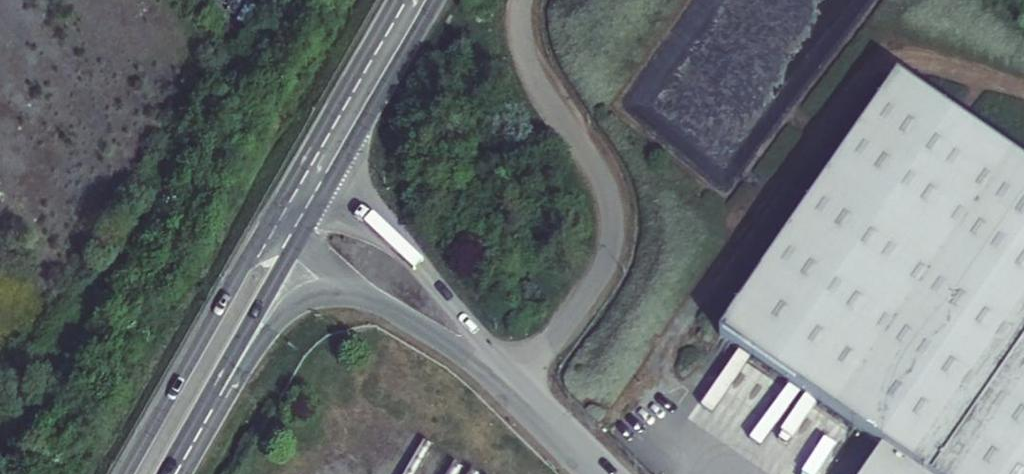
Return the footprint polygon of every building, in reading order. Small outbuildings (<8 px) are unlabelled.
[(893,77),(714,336),(879,450),(862,473),(1023,473),(1023,167),(893,77)]
